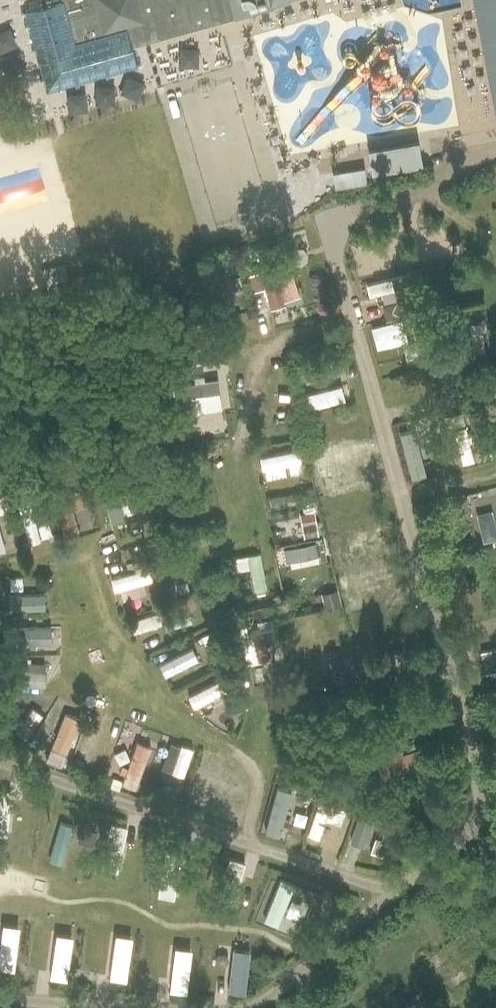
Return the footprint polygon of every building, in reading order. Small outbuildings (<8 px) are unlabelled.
[(24,11),(36,52),(47,92),(65,87),(137,67),(133,51),(131,46),(234,17),(230,0),(62,0),(58,1),(24,11)] [(234,17),(289,0),(230,0),(234,17)] [(424,164),(420,141),(369,149),(373,173),(424,164)] [(365,169),(335,174),(338,188),(367,183),(365,169)] [(261,272),(249,275),(253,291),(266,287),(272,306),(284,302),(283,300),(298,296),(289,263),(274,268),(273,266),(261,270),(261,272)] [(183,335),(186,354),(215,349),(211,330),(183,335)] [(351,379),(306,393),(310,408),(356,394),(351,379)] [(175,415),(215,409),(213,393),(215,393),(213,380),(171,385),(175,415)] [(464,463),(478,457),(465,422),(451,428),(464,463)] [(412,474),(427,470),(418,430),(403,434),(412,474)] [(266,473),(306,465),(303,447),(262,454),(266,473)] [(81,530),(80,520),(95,519),(93,484),(55,486),(58,531),(81,530)] [(120,489),(105,493),(112,519),(127,515),(120,489)] [(35,499),(22,500),(25,540),(53,538),(51,521),(36,522),(35,499)] [(295,508),(271,509),(272,520),(296,519),(295,508)] [(484,543),(495,540),(495,526),(492,511),(477,515),(484,543)] [(283,553),(286,566),(320,559),(321,564),(327,563),(323,545),(283,553)] [(253,588),(270,587),(267,550),(250,552),(253,588)] [(154,568),(112,573),(113,588),(120,588),(121,596),(177,590),(175,576),(156,578),(154,568)] [(24,576),(0,575),(0,588),(24,588),(24,576)] [(8,610),(43,609),(43,592),(8,592),(8,610)] [(166,626),(193,622),(190,605),(130,614),(133,630),(166,624),(166,626)] [(257,657),(254,622),(243,623),(245,658),(257,657)] [(158,661),(166,676),(204,657),(196,641),(158,661)] [(482,673),(495,670),(495,645),(477,649),(482,673)] [(215,682),(188,692),(193,705),(220,695),(215,682)] [(29,738),(44,712),(30,705),(16,731),(29,738)] [(144,784),(163,733),(128,720),(109,771),(144,784)] [(394,728),(370,736),(386,789),(431,775),(424,750),(402,757),(394,728)] [(168,741),(164,770),(189,772),(193,744),(168,741)] [(276,784),(264,833),(282,837),(293,789),(276,784)] [(348,805),(321,796),(308,833),(322,838),(329,819),(342,824),(348,805)] [(105,874),(123,878),(128,857),(110,852),(105,874)] [(269,913),(285,917),(290,896),(273,892),(269,913)]
